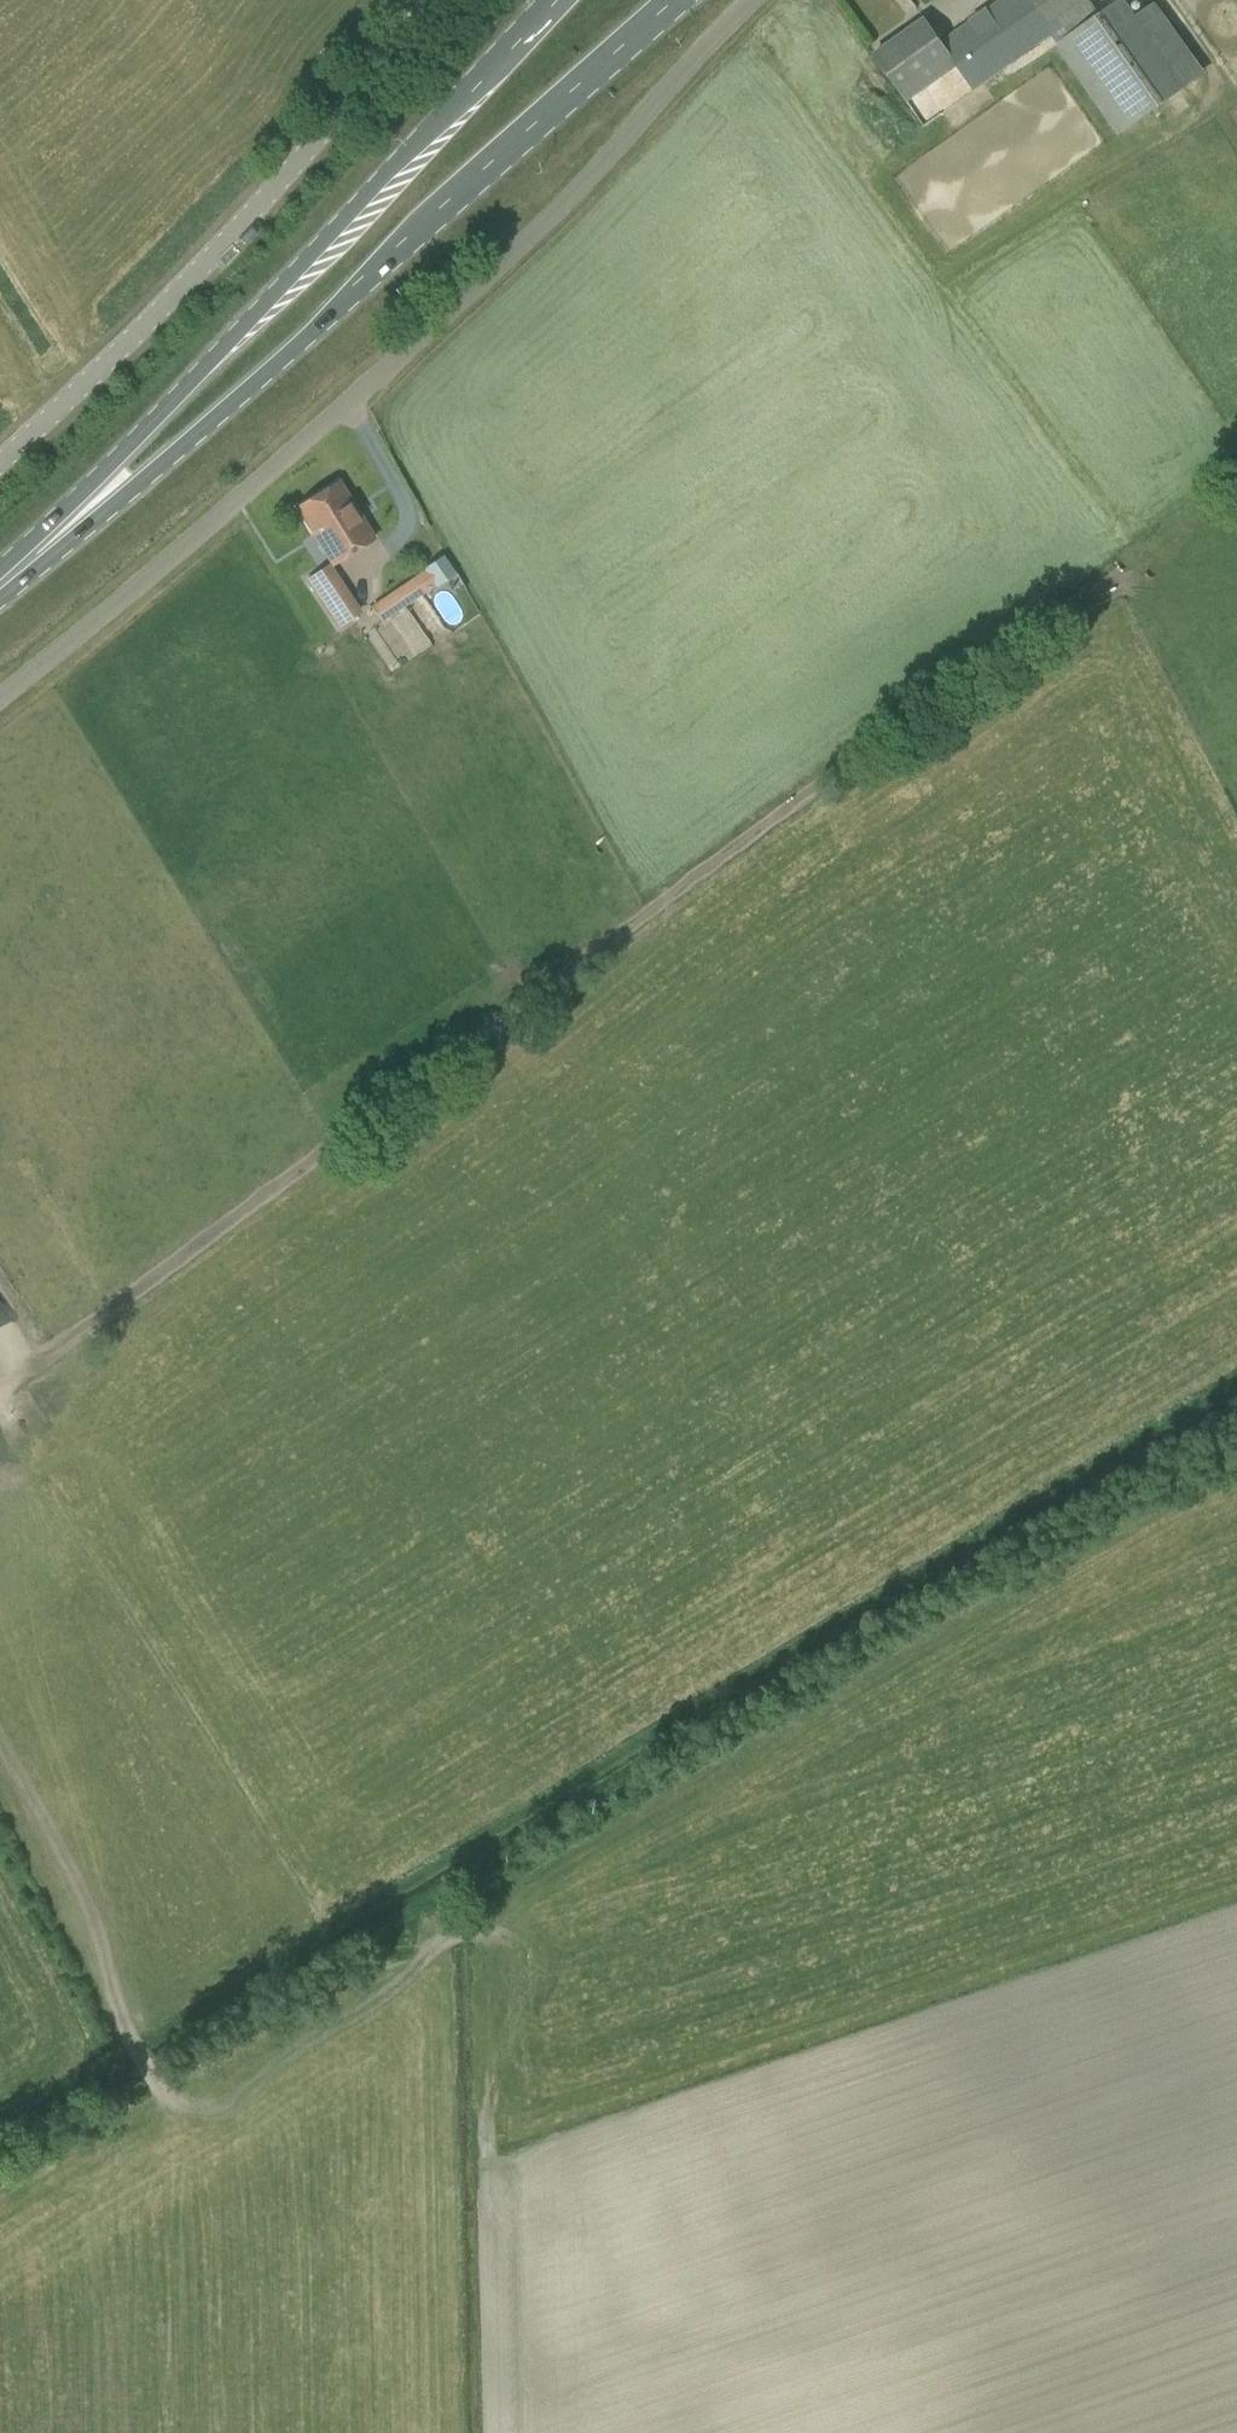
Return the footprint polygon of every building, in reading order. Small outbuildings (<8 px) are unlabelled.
[(1091,0),(1005,0),(944,43),(925,16),(873,53),(907,101),(957,66),(974,90),(1052,35),(1058,43),(1055,45),(1118,134),(1186,86),(1125,0),(1117,0),(1099,13),(1091,0)] [(333,564),(374,539),(338,481),(297,507),(333,564)] [(337,628),(361,612),(329,563),(305,579),(337,628)] [(382,622),(424,594),(413,577),(371,606),(382,622)]
